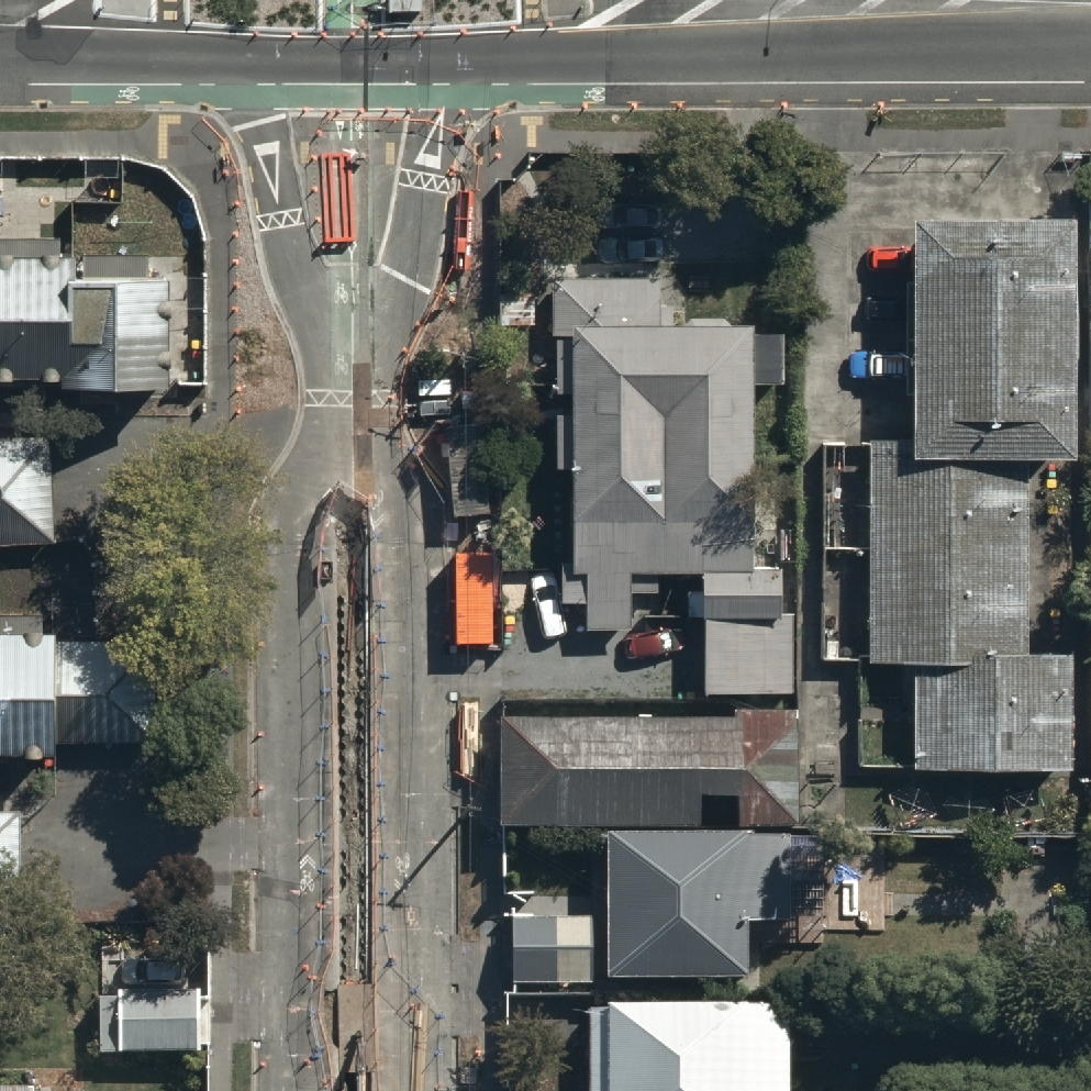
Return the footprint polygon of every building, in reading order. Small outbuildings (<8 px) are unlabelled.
[(1074,217),(916,219),(918,449),(870,450),(874,669),(916,668),(918,779),(1076,777),(1074,660),(1032,661),(1028,455),(1078,454),(1074,217)] [(65,378),(65,389),(174,389),(174,272),(80,272),(80,258),(0,258),(0,378),(65,378)] [(659,279),(550,280),(552,464),(568,464),(568,560),(552,560),(553,607),(585,607),(585,642),(635,642),(635,576),(697,576),(698,712),(790,711),(789,566),(757,566),(756,310),(659,310),(659,279)] [(0,441),(0,546),(173,546),(173,448),(51,448),(51,441),(0,441)] [(163,757),(163,656),(62,656),(62,639),(49,639),(49,631),(0,631),(0,757),(163,757)] [(762,729),(503,725),(502,825),(760,829),(762,729)] [(0,820),(0,931),(21,931),(19,819),(0,820)] [(791,832),(609,832),(608,975),(749,975),(749,921),(791,921),(791,832)] [(593,922),(510,921),(509,987),(593,988),(593,922)] [(203,994),(100,996),(101,1055),(205,1053),(203,994)] [(615,1008),(614,1018),(598,1018),(596,1090),(795,1090),(796,1012),(615,1008)]
